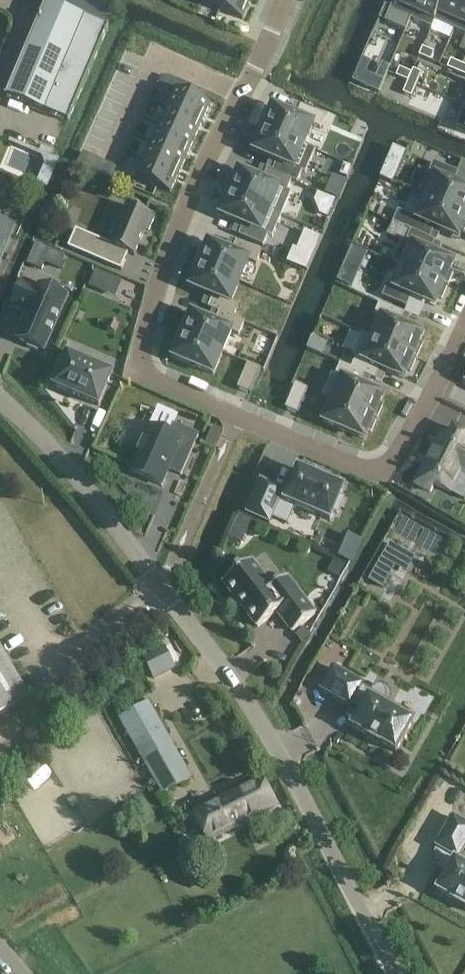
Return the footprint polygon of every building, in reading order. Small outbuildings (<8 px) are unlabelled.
[(113,26),(118,12),(87,0),(54,0),(53,3),(113,26)] [(251,0),(210,0),(208,4),(243,19),(248,6),(249,7),(251,0)] [(385,21),(406,30),(410,19),(419,0),(394,0),(390,10),(385,21)] [(410,19),(432,29),(435,21),(434,21),(443,0),(419,0),(410,19)] [(434,21),(435,21),(454,30),(464,5),(464,0),(443,0),(434,21)] [(46,2),(7,95),(69,122),(108,29),(46,2)] [(454,30),(464,34),(464,5),(454,30)] [(422,47),(419,55),(431,61),(434,52),(422,47)] [(451,60),(447,68),(459,73),(463,65),(462,65),(451,60)] [(399,68),(396,76),(408,81),(411,73),(399,68)] [(411,73),(408,81),(416,85),(421,73),(413,69),(411,73)] [(376,77),(370,89),(379,92),(384,80),(376,77)] [(408,81),(403,93),(411,96),(416,85),(408,81)] [(176,88),(168,106),(202,121),(210,104),(176,88)] [(259,126),(259,127),(304,145),(313,125),(320,128),(326,116),(301,105),(296,116),(290,114),(273,106),(269,115),(266,114),(260,126),(259,126)] [(168,106),(160,124),(194,139),(202,121),(168,106)] [(456,127),(464,131),(464,106),(456,127)] [(160,124),(152,142),(186,157),(194,139),(160,124)] [(257,142),(254,151),(277,161),(273,170),(283,174),(282,177),(292,181),(297,183),(302,171),(305,173),(315,150),(304,145),(259,127),(258,127),(259,128),(254,140),(257,142)] [(152,142),(144,159),(178,175),(186,157),(152,142)] [(393,145),(379,176),(393,182),(406,151),(393,145)] [(83,152),(78,163),(87,167),(92,156),(83,152)] [(92,156),(87,167),(95,171),(100,160),(92,156)] [(144,159),(136,177),(170,193),(178,175),(144,159)] [(100,160),(95,171),(104,175),(109,164),(100,160)] [(426,199),(464,215),(464,189),(454,184),(459,173),(433,162),(428,174),(435,177),(426,199)] [(109,164),(104,175),(112,179),(117,168),(109,164)] [(117,168),(112,179),(121,182),(122,181),(126,171),(117,168)] [(226,190),(225,191),(282,215),(291,193),(287,191),(292,181),(282,177),(283,174),(273,170),(267,168),(262,180),(239,170),(236,179),(232,177),(227,190),(226,190)] [(8,184),(0,179),(0,199),(8,184)] [(224,206),(221,215),(243,225),(239,236),(263,246),(267,236),(268,235),(272,237),(282,215),(225,191),(226,192),(221,205),(224,206)] [(411,230),(430,238),(434,228),(457,237),(461,229),(464,230),(464,228),(464,215),(426,199),(418,219),(398,211),(393,223),(411,230)] [(69,247),(122,269),(129,252),(135,255),(146,228),(150,230),(155,218),(151,217),(152,214),(128,204),(119,224),(116,222),(111,235),(114,236),(111,243),(76,228),(69,247)] [(11,232),(0,227),(2,223),(0,223),(0,258),(11,232)] [(401,243),(393,262),(404,267),(448,286),(449,285),(448,285),(453,272),(450,271),(454,262),(431,252),(435,241),(430,238),(411,230),(406,242),(402,240),(401,243)] [(195,262),(194,262),(239,281),(249,259),(256,263),(261,251),(237,241),(232,252),(208,242),(204,251),(201,249),(195,262)] [(36,243),(27,264),(42,271),(51,249),(36,243)] [(292,248),(286,262),(304,269),(310,255),(296,249),(292,248)] [(193,277),(189,286),(213,297),(209,308),(220,312),(224,314),(233,318),(237,307),(230,304),(239,281),(194,262),(194,263),(195,263),(190,276),(193,277)] [(387,284),(382,296),(382,297),(407,307),(412,296),(435,306),(438,298),(442,299),(447,286),(448,287),(448,286),(404,267),(395,287),(387,284)] [(95,271),(91,290),(141,302),(145,283),(95,271)] [(28,346),(38,350),(40,347),(45,349),(67,297),(40,285),(39,288),(24,281),(13,307),(28,314),(18,338),(29,343),(28,346)] [(382,316),(372,338),(417,358),(418,357),(417,357),(422,344),(418,343),(422,334),(398,324),(403,313),(379,302),(375,313),(382,316)] [(177,333),(222,352),(232,330),(239,333),(244,322),(233,318),(224,314),(220,312),(215,323),(191,313),(187,322),(184,320),(178,333),(177,333)] [(176,348),(172,357),(213,375),(222,352),(177,333),(177,334),(178,334),(172,347),(176,348)] [(355,357),(351,368),(363,374),(375,379),(380,368),(403,378),(407,369),(411,371),(416,358),(417,359),(417,358),(372,338),(361,334),(352,356),(355,357)] [(70,355),(68,354),(67,356),(68,356),(56,385),(55,384),(55,386),(57,387),(57,386),(98,404),(98,405),(100,406),(100,404),(100,403),(112,375),(113,376),(113,374),(111,373),(111,374),(69,356),(70,355)] [(248,363),(237,388),(250,394),(261,368),(248,363)] [(331,373),(322,395),(333,400),(378,419),(377,418),(382,406),(379,404),(383,395),(359,385),(363,374),(351,368),(340,363),(335,375),(331,373)] [(296,383),(285,409),(298,414),(308,389),(296,383)] [(333,400),(323,422),(363,439),(367,430),(371,432),(376,420),(377,420),(378,419),(333,400)] [(170,434),(151,425),(131,471),(162,485),(169,469),(182,475),(199,435),(175,424),(170,434)] [(415,484),(431,492),(435,483),(451,491),(464,499),(464,432),(454,427),(447,441),(439,437),(415,484)] [(272,516),(287,522),(295,504),(329,519),(331,520),(331,518),(334,511),(338,512),(344,498),(340,496),(343,489),(344,489),(344,488),(343,487),(327,480),(317,476),(300,469),(301,469),(299,468),(298,470),(299,470),(286,499),(281,497),(283,491),(262,481),(249,513),(270,522),(272,516)] [(233,536),(244,541),(252,520),(241,516),(233,536)] [(356,563),(364,540),(344,533),(336,555),(356,563)] [(397,562),(412,570),(419,558),(391,542),(370,580),(383,587),(397,562)] [(252,561),(224,582),(258,626),(277,612),(293,632),(316,615),(287,577),(273,588),(252,561)] [(142,658),(154,678),(175,666),(162,645),(142,658)] [(27,701),(0,655),(0,717),(27,701)] [(352,727),(397,752),(415,722),(387,706),(390,702),(391,697),(391,691),(388,687),(383,685),(378,685),(373,687),(371,691),(363,686),(363,685),(335,668),(322,690),(351,706),(354,700),(364,706),(352,727)] [(162,795),(193,777),(149,701),(118,718),(162,795)] [(262,781),(196,814),(209,840),(275,807),(262,781)] [(464,907),(464,866),(457,862),(464,848),(464,824),(454,818),(437,847),(441,849),(438,853),(442,866),(450,871),(439,890),(438,891),(464,907)]
